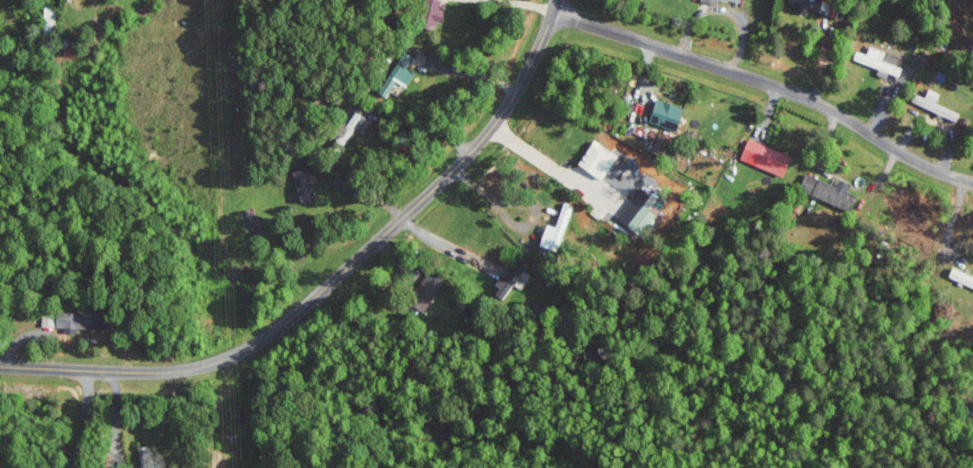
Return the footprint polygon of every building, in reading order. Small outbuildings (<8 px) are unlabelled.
[(424,28),(436,30),(437,21),(445,23),(446,11),(441,10),(442,0),(428,0),(424,28)] [(796,6),(796,12),(810,14),(810,10),(822,13),(824,2),(826,3),(826,0),(790,0),(789,5),(796,6)] [(856,60),(900,76),(903,68),(897,66),(901,57),(871,47),(868,55),(859,52),(856,60)] [(413,56),(402,51),(381,94),(388,97),(396,82),(408,88),(415,72),(407,68),(413,56)] [(677,132),(686,109),(659,99),(650,121),(677,132)] [(345,147),(356,129),(359,130),(367,118),(356,111),(337,141),(345,147)] [(741,159),(785,178),(794,157),(750,138),(741,159)] [(580,166),(605,180),(619,154),(594,141),(580,166)] [(301,201),(315,199),(309,169),(295,171),(301,201)] [(851,184),(840,180),(838,186),(807,174),(800,191),(851,211),(857,195),(848,192),(851,184)] [(641,236),(666,206),(653,195),(628,225),(641,236)] [(548,224),(542,246),(560,252),(573,207),(564,205),(558,227),(548,224)] [(522,271),(512,265),(495,294),(505,300),(522,271)] [(958,272),(955,281),(972,287),(972,277),(958,272)] [(425,311),(439,287),(423,277),(409,302),(425,311)] [(42,313),(43,326),(56,326),(55,313),(42,313)] [(58,330),(78,330),(78,328),(102,328),(102,313),(58,313),(58,330)]
